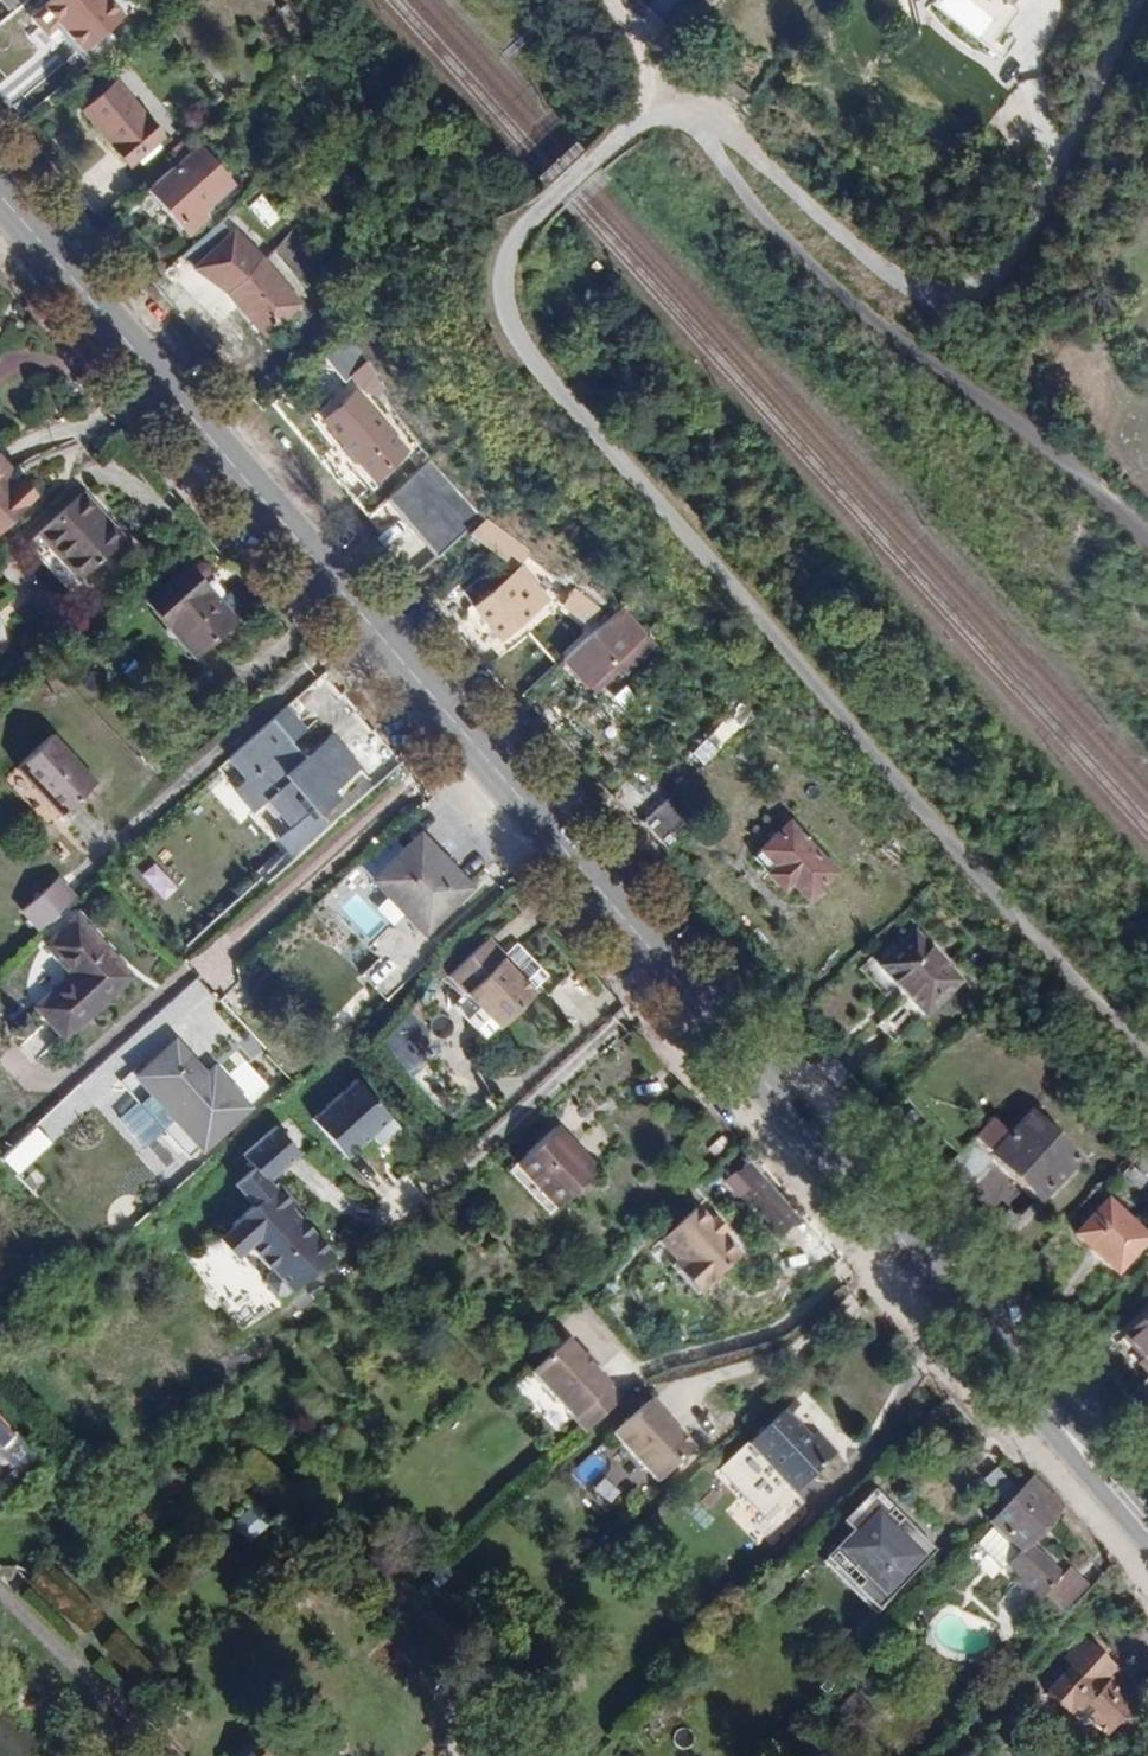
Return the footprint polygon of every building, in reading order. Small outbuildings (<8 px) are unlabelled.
[(131,0),(61,0),(59,1),(96,43),(137,6),(131,0)] [(174,129),(126,74),(87,109),(135,163),(174,129)] [(200,144),(148,190),(184,229),(235,183),(200,144)] [(259,194),(243,207),(263,232),(279,219),(259,194)] [(227,218),(185,257),(232,292),(270,333),(304,304),(227,218)] [(301,272),(314,261),(293,234),(279,244),(301,272)] [(365,348),(357,335),(346,339),(357,356),(365,348)] [(346,339),(329,356),(342,371),(357,356),(346,339)] [(373,363),(366,370),(383,395),(390,388),(373,363)] [(383,395),(366,370),(357,378),(368,389),(383,395)] [(379,478),(410,450),(360,392),(329,421),(379,478)] [(3,458),(0,460),(0,543),(39,508),(31,497),(26,502),(20,495),(28,488),(3,458)] [(424,459),(388,494),(440,553),(484,516),(424,459)] [(36,493),(31,497),(39,508),(45,503),(36,493)] [(124,548),(85,504),(43,542),(82,586),(124,548)] [(518,570),(532,550),(486,516),(472,536),(518,570)] [(234,621),(189,573),(150,609),(194,658),(234,621)] [(501,634),(548,598),(530,574),(513,587),(508,579),(478,603),(501,634)] [(585,626),(599,604),(572,587),(558,609),(585,626)] [(622,612),(611,622),(652,644),(653,643),(622,612)] [(611,622),(597,634),(614,664),(619,672),(652,644),(611,622)] [(614,664),(597,634),(566,661),(588,686),(614,664)] [(614,664),(588,686),(595,694),(619,672),(614,664)] [(297,757),(284,742),(232,789),(252,811),(266,799),(289,826),(310,807),(316,813),(334,797),(329,790),(355,766),(330,740),(307,760),(300,754),(297,757)] [(96,790),(53,743),(17,776),(60,823),(96,790)] [(614,786),(641,816),(670,791),(672,789),(646,759),(614,786)] [(670,791),(641,816),(667,846),(672,841),(696,870),(724,847),(697,817),(694,819),(670,791)] [(823,805),(816,796),(798,812),(806,821),(823,805)] [(836,872),(789,820),(754,851),(769,866),(764,871),(780,889),(785,884),(803,904),(836,872)] [(445,868),(415,835),(370,877),(418,927),(466,884),(449,864),(445,868)] [(15,914),(35,934),(73,895),(53,875),(15,914)] [(125,979),(71,920),(42,946),(69,975),(33,1009),(60,1039),(125,979)] [(960,977),(914,927),(880,960),(925,1008),(960,977)] [(449,972),(464,988),(496,1025),(532,991),(515,972),(499,954),(503,950),(489,934),(449,972)] [(520,969),(503,950),(499,954),(515,972),(520,969)] [(547,994),(570,1020),(584,1008),(561,982),(547,994)] [(496,1025),(464,988),(450,1001),(483,1037),(496,1025)] [(207,1081),(176,1047),(140,1080),(153,1095),(160,1090),(178,1110),(171,1117),(199,1146),(244,1106),(216,1074),(207,1081)] [(393,1126),(351,1078),(306,1116),(341,1157),(365,1134),(374,1143),(393,1126)] [(987,1122),(970,1139),(989,1158),(1033,1201),(1075,1159),(1028,1114),(1003,1137),(987,1122)] [(557,1120),(518,1156),(557,1200),(596,1164),(557,1120)] [(15,1175),(49,1140),(30,1122),(0,1154),(0,1160),(15,1175)] [(293,1152),(271,1125),(238,1153),(249,1167),(229,1184),(246,1204),(217,1229),(235,1250),(242,1244),(264,1268),(258,1273),(257,1281),(268,1294),(279,1295),(325,1254),(285,1207),(290,1203),(272,1182),(268,1186),(262,1180),(293,1152)] [(706,1146),(714,1154),(727,1143),(720,1134),(706,1146)] [(970,1139),(936,1174),(953,1193),(989,1158),(970,1139)] [(1136,1190),(1147,1179),(1147,1157),(1141,1150),(1118,1172),(1136,1190)] [(557,1200),(518,1156),(508,1165),(548,1209),(557,1200)] [(774,1221),(782,1230),(796,1217),(740,1156),(723,1171),(729,1177),(762,1214),(771,1224),(774,1221)] [(762,1214),(729,1177),(725,1182),(737,1194),(728,1203),(749,1227),(762,1214)] [(1074,1237),(1113,1275),(1145,1241),(1108,1203),(1074,1237)] [(695,1206),(661,1236),(684,1261),(682,1263),(703,1286),(738,1254),(695,1206)] [(777,1234),(782,1230),(774,1221),(771,1224),(769,1226),(777,1234)] [(684,1261),(661,1236),(657,1240),(675,1260),(671,1264),(696,1292),(703,1286),(682,1263),(684,1261)] [(246,1289),(225,1300),(241,1327),(261,1316),(246,1289)] [(1129,1338),(1147,1358),(1144,1363),(1147,1368),(1147,1320),(1129,1338)] [(531,1370),(585,1430),(620,1398),(593,1367),(582,1356),(565,1338),(531,1370)] [(582,1356),(593,1367),(596,1363),(585,1352),(582,1356)] [(692,1447),(675,1428),(661,1413),(664,1410),(651,1396),(612,1432),(657,1481),(692,1447)] [(792,1398),(780,1410),(786,1417),(800,1405),(792,1398)] [(661,1413),(675,1428),(678,1425),(664,1410),(661,1413)] [(786,1417),(780,1410),(745,1444),(789,1492),(832,1451),(814,1429),(805,1437),(786,1417)] [(0,1424),(0,1457),(15,1473),(31,1457),(0,1424)] [(995,1466),(979,1476),(993,1498),(1009,1488),(995,1466)] [(999,1506),(986,1520),(1017,1548),(1007,1560),(1021,1573),(1016,1578),(1032,1593),(1036,1588),(1042,1594),(1062,1571),(1026,1538),(1050,1514),(1056,1506),(1028,1474),(1020,1483),(999,1506)] [(872,1602),(922,1549),(904,1531),(900,1535),(878,1513),(882,1509),(867,1494),(839,1523),(848,1533),(831,1549),(859,1577),(853,1583),(872,1602)] [(397,1504),(392,1508),(417,1536),(422,1532),(397,1504)] [(243,1543),(268,1525),(254,1506),(229,1524),(243,1543)] [(1065,1670),(1090,1644),(1083,1637),(1058,1663),(1065,1670)] [(1108,1661),(1090,1644),(1065,1670),(1041,1694),(1055,1706),(1056,1723),(1088,1722),(1099,1732),(1113,1718),(1119,1723),(1133,1708),(1104,1681),(1100,1685),(1092,1677),(1108,1661)]
